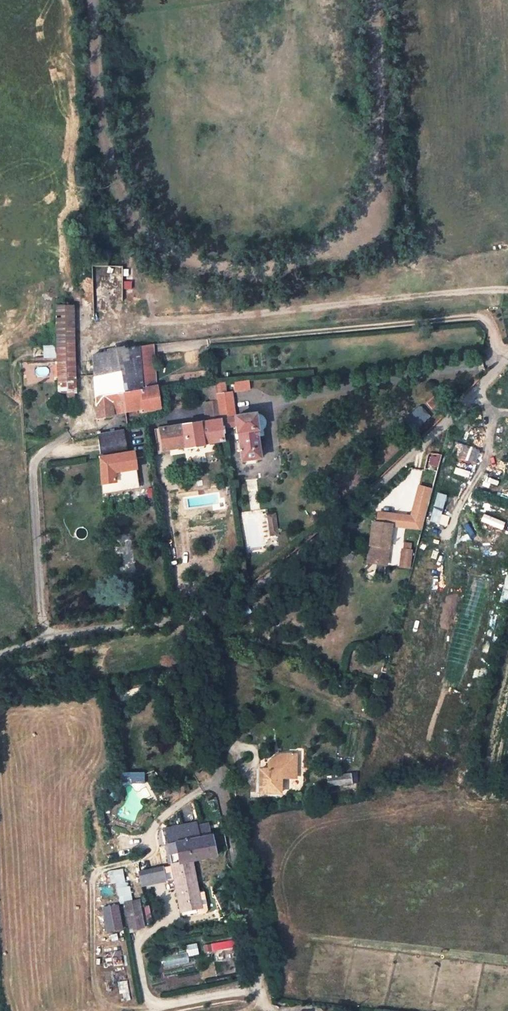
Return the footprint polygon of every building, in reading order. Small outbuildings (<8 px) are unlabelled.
[(91,255),(92,265),(107,264),(107,254),(91,255)] [(76,391),(72,305),(54,306),(58,392),(76,391)] [(144,402),(145,409),(145,411),(161,409),(158,388),(156,388),(151,345),(124,350),(123,345),(105,348),(105,353),(92,355),(97,419),(113,417),(113,414),(112,407),(144,402)] [(216,393),(218,401),(220,420),(237,418),(233,391),(216,393)] [(203,403),(206,422),(220,420),(218,401),(203,403)] [(112,407),(113,414),(145,409),(144,402),(112,407)] [(220,420),(222,430),(235,428),(236,434),(238,434),(242,461),(260,458),(256,431),(257,431),(255,415),(237,418),(220,420)] [(222,430),(220,420),(206,422),(161,428),(164,451),(186,448),(186,451),(204,448),(203,445),(224,443),(222,430)] [(102,459),(127,456),(124,432),(99,435),(102,459)] [(478,450),(462,445),(457,458),(473,464),(478,450)] [(132,456),(127,456),(102,459),(100,460),(103,493),(136,490),(132,456)] [(380,513),(379,524),(389,525),(422,529),(432,490),(420,487),(413,517),(380,513)] [(437,492),(429,520),(446,525),(454,497),(437,492)] [(276,513),(268,514),(271,536),(280,535),(276,513)] [(379,524),(372,523),(369,557),(378,558),(379,552),(386,553),(389,525),(379,524)] [(414,550),(402,549),(400,568),(411,570),(414,550)] [(378,558),(369,557),(368,564),(387,567),(389,553),(386,553),(379,552),(378,558)] [(261,763),(262,769),(279,768),(279,779),(284,778),(291,765),(291,751),(277,752),(270,763),(261,763)] [(279,768),(262,769),(258,769),(260,793),(280,792),(279,779),(279,768)] [(351,776),(328,779),(329,787),(351,785),(351,776)] [(212,833),(205,835),(196,837),(195,829),(194,822),(166,828),(169,842),(167,843),(171,864),(192,860),(216,855),(212,833)] [(204,828),(195,829),(196,837),(205,835),(204,828)] [(192,860),(171,864),(182,911),(196,908),(193,893),(199,891),(196,877),(192,860)] [(165,866),(138,871),(141,886),(167,881),(165,866)] [(117,902),(131,900),(126,868),(112,870),(117,902)] [(193,893),(196,908),(203,907),(199,891),(193,893)] [(141,900),(125,903),(131,932),(147,928),(141,900)] [(119,904),(102,907),(107,932),(124,929),(119,904)] [(222,943),(205,946),(206,953),(223,951),(222,943)]
